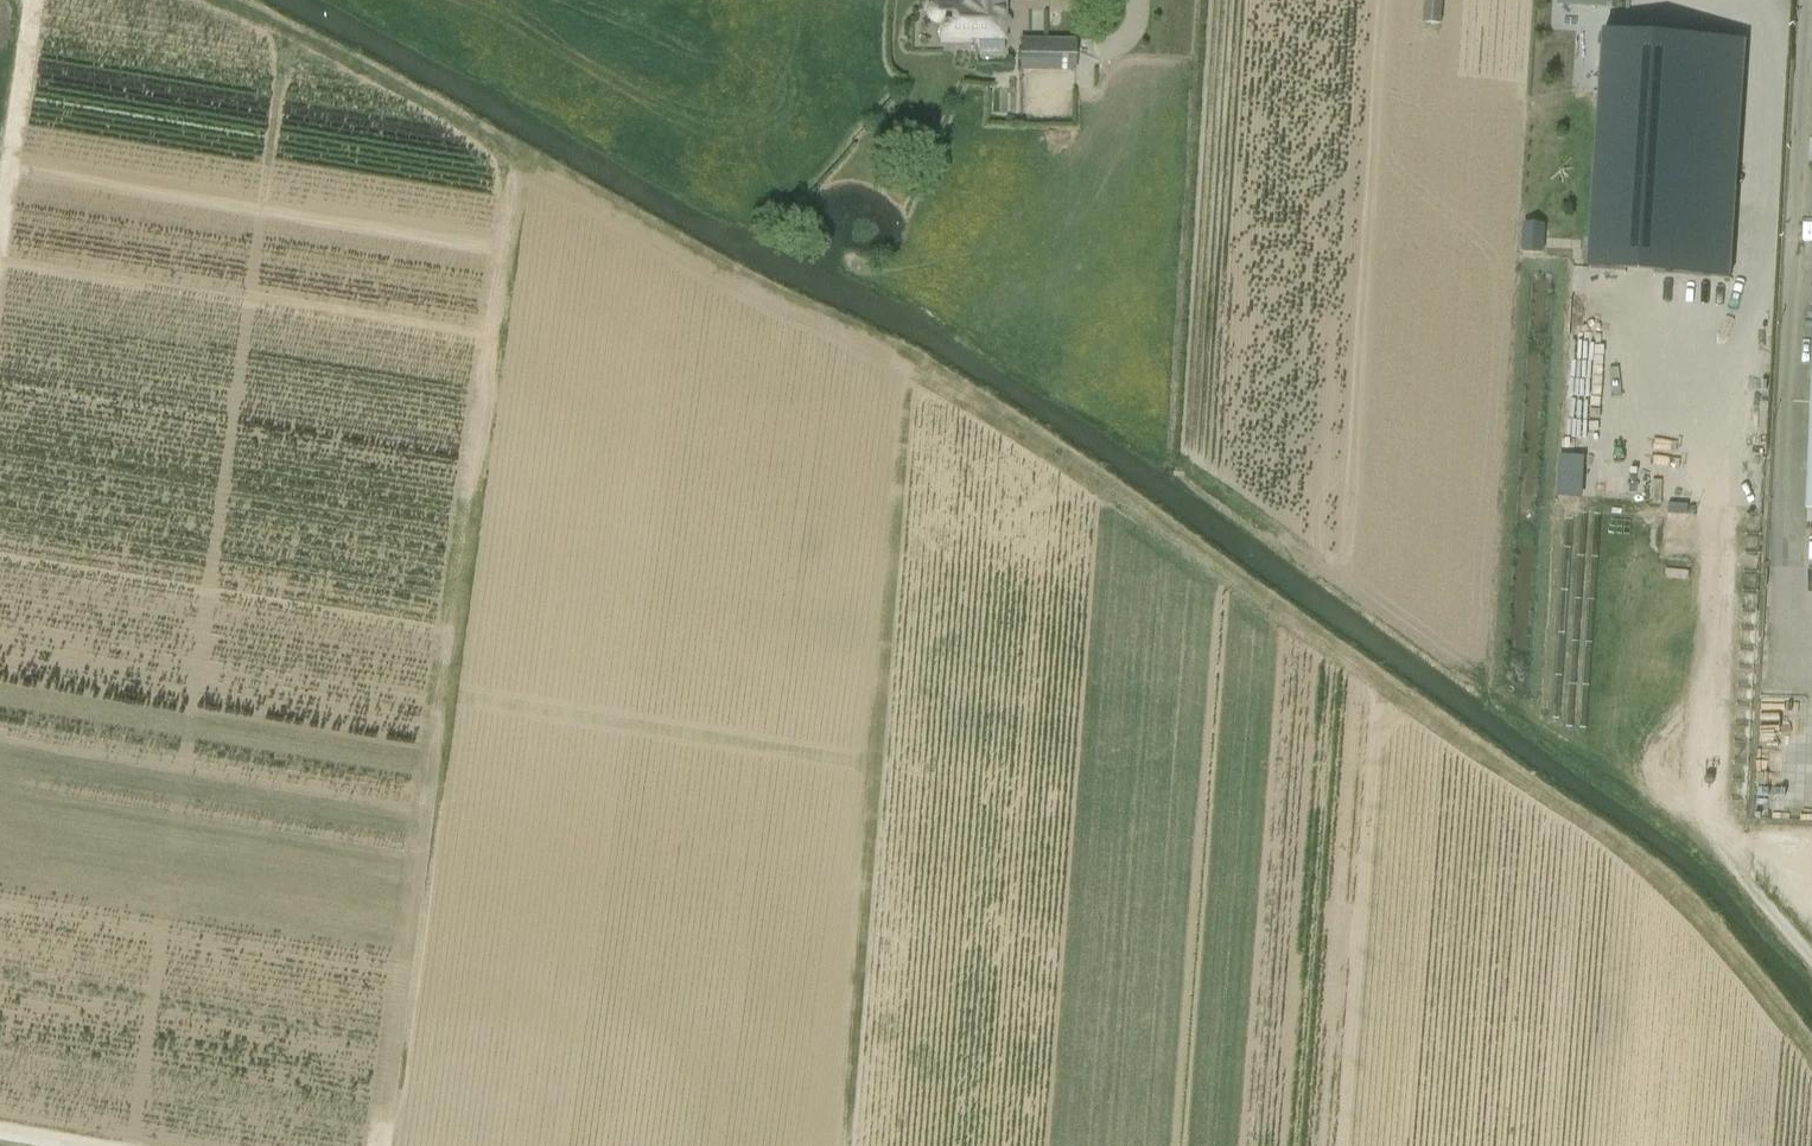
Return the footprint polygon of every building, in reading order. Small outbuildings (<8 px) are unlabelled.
[(967,3),(935,2),(930,5),(927,10),(927,16),(930,20),(934,23),(940,23),(939,39),(978,39),(978,35),(1003,35),(1003,32),(1007,30),(1009,26),(1009,22),(1007,18),(1003,16),(1004,0),(967,0),(967,3)] [(1604,30),(1588,269),(1731,278),(1747,40),(1604,30)] [(1076,72),(1077,40),(1020,40),(1020,72),(1076,72)] [(1543,235),(1522,233),(1521,250),(1542,252),(1543,235)] [(1560,494),(1579,495),(1580,458),(1562,457),(1560,494)] [(1667,502),(1667,512),(1687,513),(1688,503),(1667,502)]
